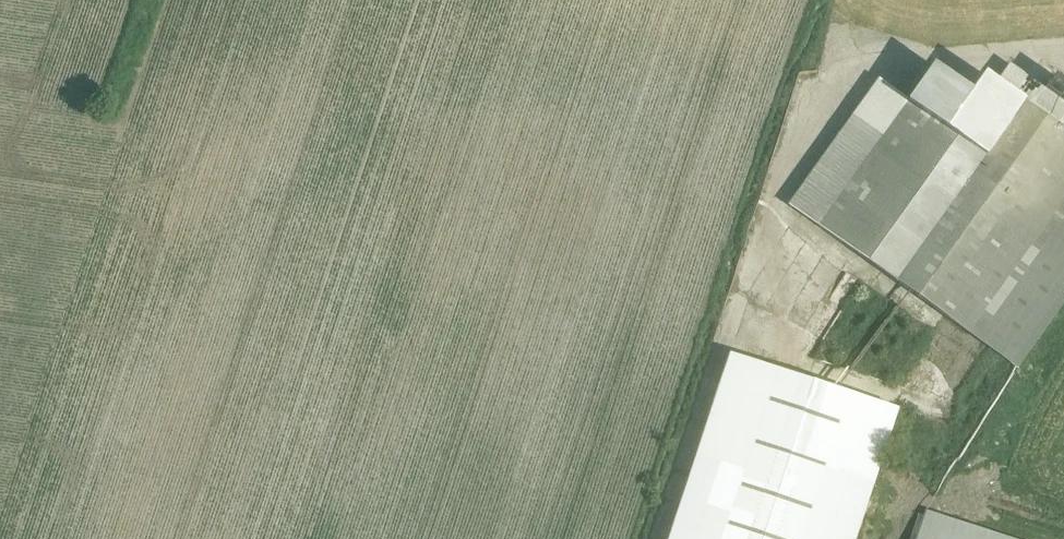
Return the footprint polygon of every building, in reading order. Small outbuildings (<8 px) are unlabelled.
[(787,207),(1016,373),(1063,307),(1063,80),(1053,72),(1043,86),(1018,68),(995,99),(979,87),(968,103),(929,75),(908,103),(878,81),(787,207)] [(730,358),(670,538),(858,538),(900,414),(730,358)] [(932,515),(924,538),(1006,538),(932,515)]
